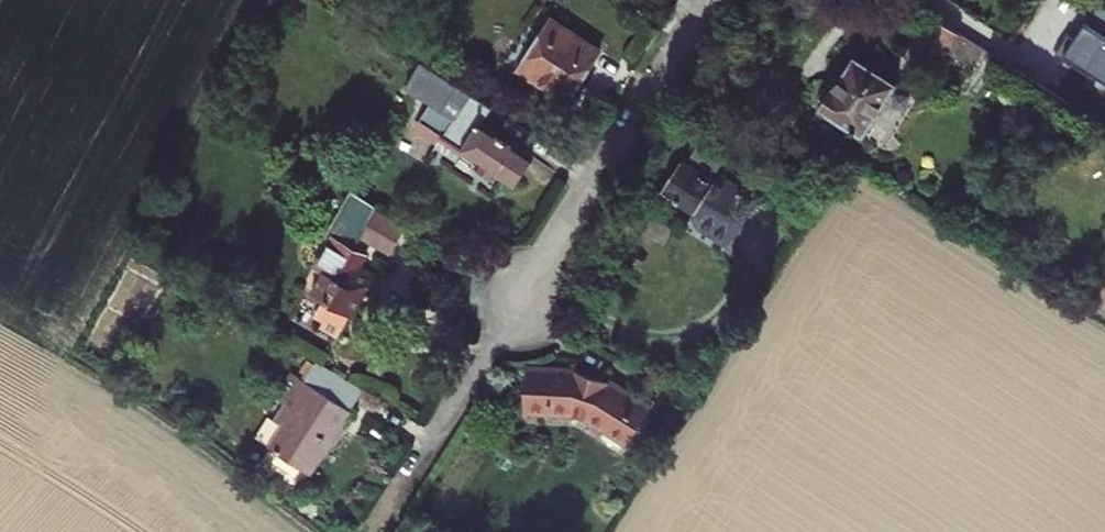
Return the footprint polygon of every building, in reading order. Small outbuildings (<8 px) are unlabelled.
[(963,39),(937,21),(914,54),(935,67),(943,55),(949,59),(963,39)] [(597,54),(549,23),(518,70),(566,102),(597,54)] [(1009,67),(976,46),(967,60),(978,67),(965,87),(986,101),(1009,67)] [(831,113),(827,120),(866,145),(901,92),(862,66),(844,93),(839,90),(826,109),(831,113)] [(475,124),(468,135),(478,143),(466,163),(473,168),(471,170),(482,178),(485,174),(503,186),(522,157),(484,132),(495,115),(424,69),(415,85),(460,114),(475,124)] [(1096,103),(1104,110),(1104,89),(1096,103)] [(452,126),(468,135),(475,124),(460,114),(452,126)] [(688,171),(711,186),(722,170),(699,155),(688,171)] [(677,225),(725,256),(758,207),(721,182),(716,190),(711,186),(688,171),(684,168),(665,196),(679,205),(676,211),(677,225)] [(333,335),(337,328),(371,275),(359,267),(363,260),(348,249),(373,212),(350,197),(328,236),(340,244),(308,292),(321,301),(312,314),(319,319),(316,324),(333,335)] [(297,472),(349,392),(301,363),(288,381),(276,373),(261,397),(273,404),(261,422),(255,418),(243,436),(297,472)] [(522,416),(588,423),(627,449),(649,414),(592,376),(527,372),(522,416)]
